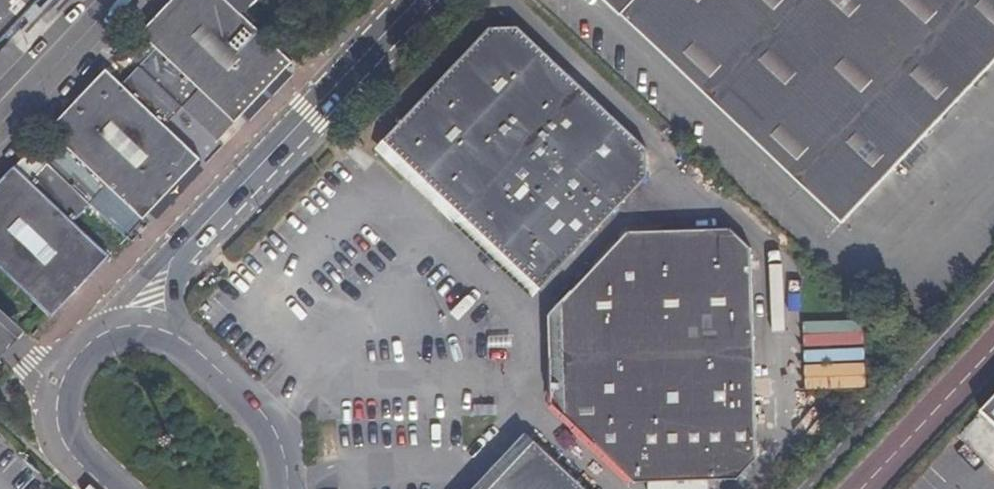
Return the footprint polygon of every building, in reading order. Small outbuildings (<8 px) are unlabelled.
[(41,0),(0,0),(0,44),(41,0)] [(295,55),(254,17),(235,0),(170,0),(142,30),(156,46),(143,63),(184,103),(202,86),(237,119),(295,55)] [(844,220),(993,60),(993,0),(611,0),(844,220)] [(315,45),(268,3),(254,17),(295,55),(300,60),(315,45)] [(513,23),(483,16),(389,118),(392,147),(519,269),(550,269),(642,173),(639,145),(513,23)] [(169,121),(183,104),(184,103),(143,63),(142,64),(139,67),(125,79),(110,67),(50,127),(65,144),(48,161),(93,203),(110,185),(145,217),(204,155),(169,121)] [(110,254),(76,221),(93,203),(48,161),(32,179),(17,164),(0,183),(0,264),(54,315),(110,254)] [(730,224),(700,223),(616,226),(569,282),(570,327),(580,319),(584,433),(635,484),(745,482),(764,459),(754,252),(730,224)] [(580,319),(570,327),(571,420),(584,433),(580,319)] [(916,488),(993,488),(993,404),(916,488)] [(537,437),(487,488),(592,488),(537,437)]
